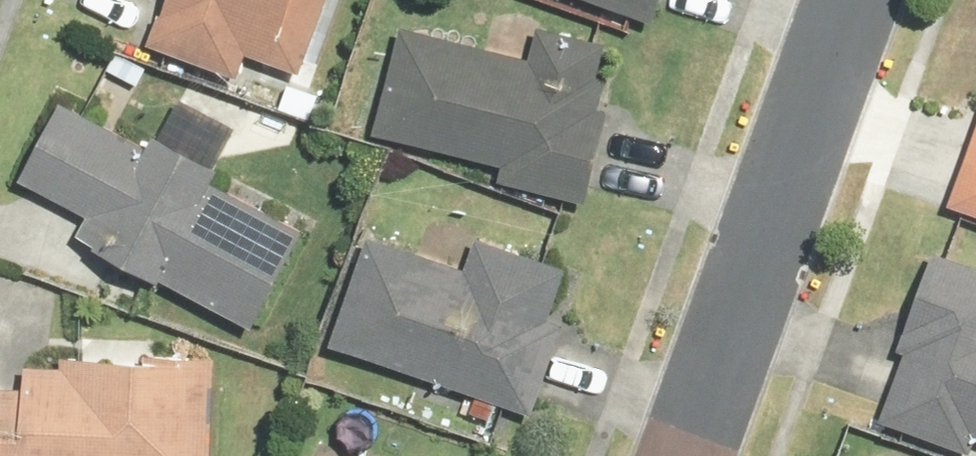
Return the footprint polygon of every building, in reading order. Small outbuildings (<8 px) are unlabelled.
[(134,34),(239,74),(247,54),(304,75),(333,0),(147,0),(134,34)] [(462,0),(409,0),(362,121),(570,199),(623,61),(462,0)] [(652,22),(659,0),(587,0),(652,22)] [(209,166),(58,88),(12,176),(77,209),(65,232),(259,332),(308,238),(200,183),(209,166)] [(936,204),(975,218),(975,96),(936,204)] [(524,411),(574,266),(368,197),(319,342),(524,411)] [(922,246),(862,410),(975,452),(975,266),(922,246)] [(214,348),(28,342),(27,381),(0,380),(0,455),(210,455),(214,348)] [(291,444),(287,455),(326,455),(291,444)]
